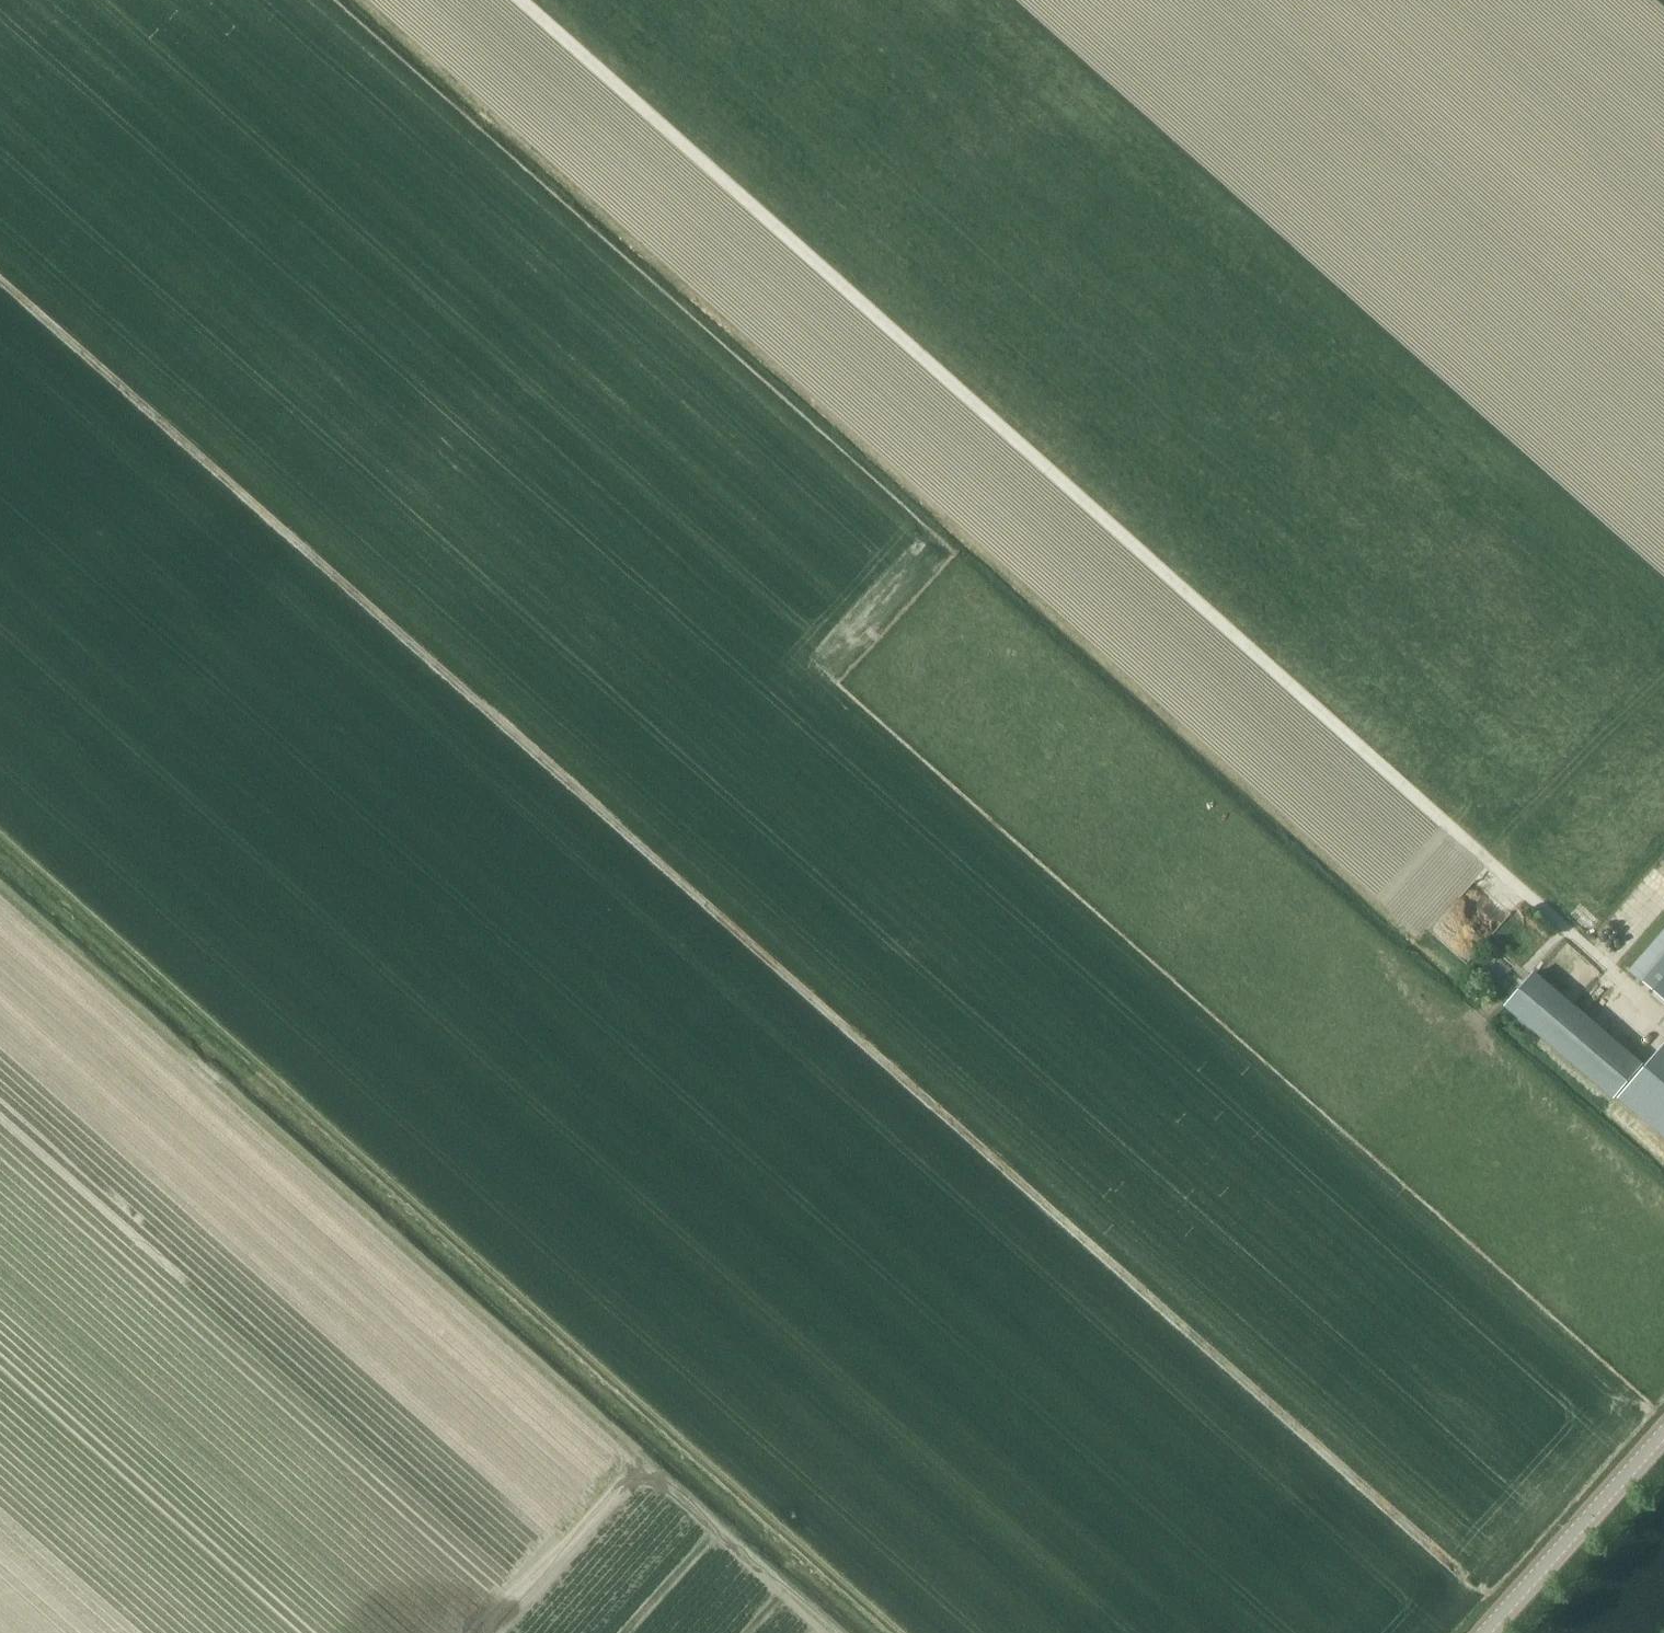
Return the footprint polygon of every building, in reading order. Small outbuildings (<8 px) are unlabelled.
[(1628,970),(1643,983),(1663,959),(1663,929),(1628,970)] [(1611,1098),(1640,1066),(1535,972),(1507,1004),(1611,1098)] [(1663,1132),(1663,1048),(1622,1094),(1663,1132)]
